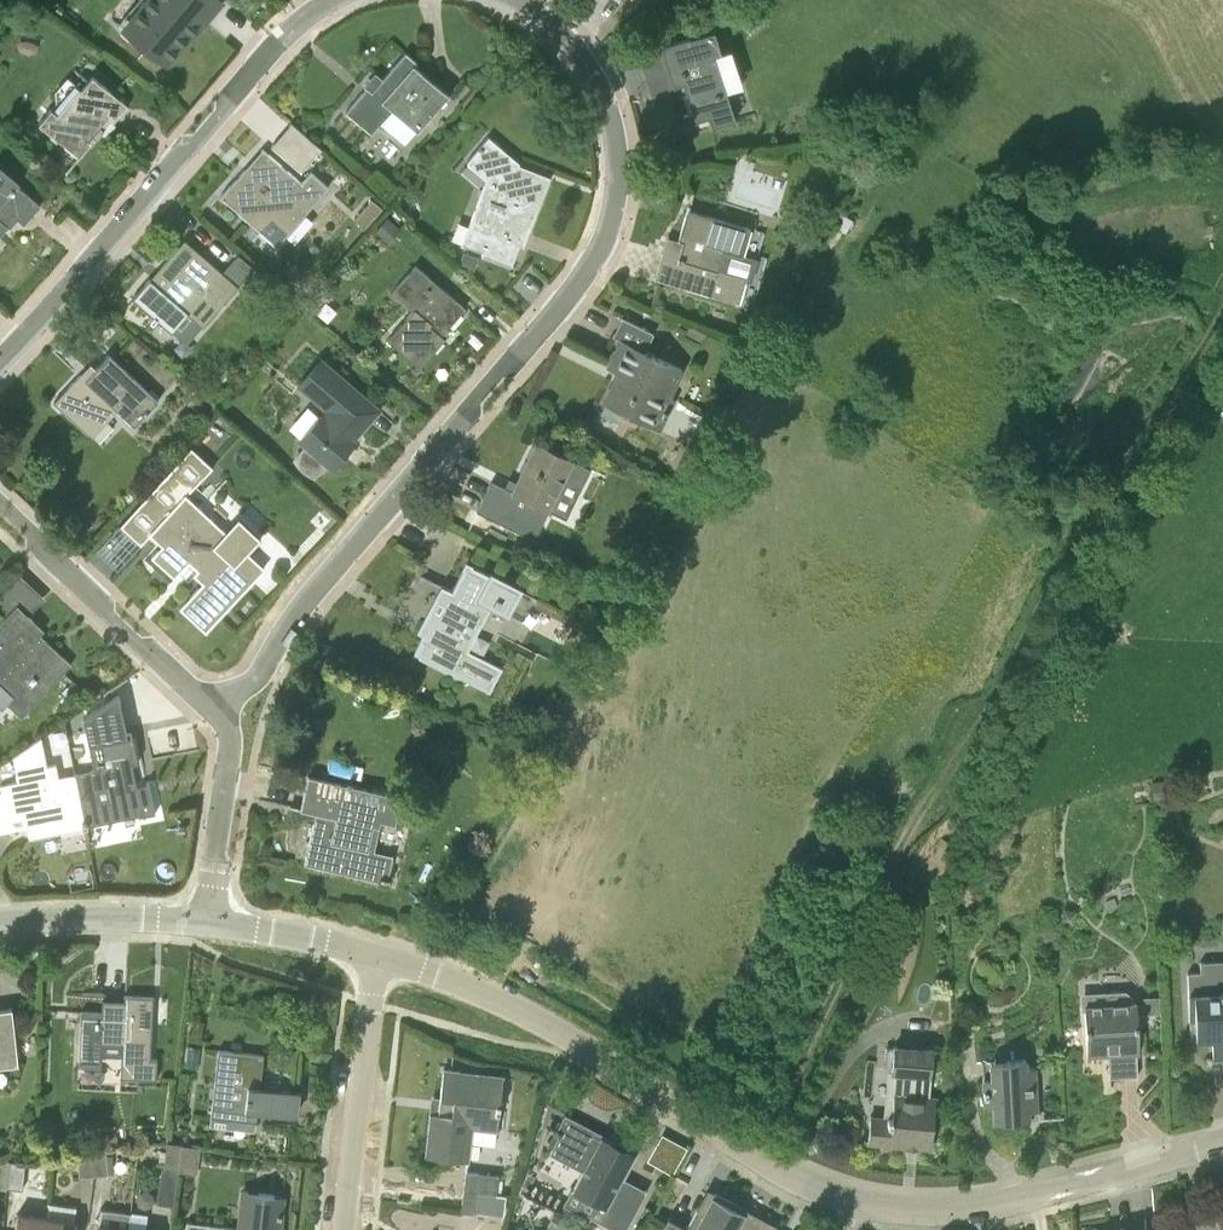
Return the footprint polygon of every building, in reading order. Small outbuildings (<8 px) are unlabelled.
[(126,28),(165,62),(193,30),(189,26),(211,0),(149,0),(126,28)] [(750,0),(744,0),(731,8),(739,21),(756,10),(750,0)] [(692,37),(672,43),(661,47),(661,48),(662,48),(669,67),(672,78),(665,80),(665,81),(681,76),(692,111),(683,114),(687,124),(709,117),(712,126),(734,119),(726,90),(716,93),(712,77),(720,74),(714,53),(699,58),(692,37)] [(367,87),(347,111),(371,131),(379,122),(405,144),(449,95),(414,65),(417,62),(405,52),(372,91),(367,87)] [(40,123),(79,157),(80,156),(78,155),(89,142),(91,144),(104,129),(100,126),(108,118),(113,122),(127,105),(93,75),(60,115),(52,108),(40,123)] [(302,172),(323,148),(293,122),(272,146),(302,172)] [(519,163),(488,136),(473,155),(498,177),(484,214),(475,210),(468,227),(469,227),(463,244),(483,251),(482,255),(512,266),(512,265),(511,264),(524,230),(527,231),(548,177),(518,166),(519,164),(519,163)] [(261,232),(271,221),(286,233),(317,199),(317,198),(327,186),(311,172),(301,184),(263,149),(262,150),(263,151),(253,163),(256,166),(254,168),(249,173),(245,169),(221,196),(261,232)] [(8,226),(5,223),(13,215),(24,224),(40,205),(17,185),(18,184),(0,168),(0,235),(8,226)] [(382,209),(371,199),(359,214),(369,223),(382,209)] [(746,277),(742,276),(718,269),(724,249),(742,255),(750,228),(687,209),(678,240),(683,241),(678,257),(678,258),(661,253),(654,279),(739,303),(746,277)] [(400,231),(387,218),(373,231),(387,245),(400,231)] [(172,332),(189,313),(203,325),(238,285),(222,271),(220,274),(184,241),(160,268),(170,277),(161,288),(150,278),(132,298),(154,317),(150,321),(154,324),(158,319),(172,332)] [(479,258),(464,252),(458,265),(473,271),(479,258)] [(440,337),(465,308),(416,265),(393,292),(414,310),(388,340),(419,367),(443,339),(440,337)] [(653,354),(653,355),(644,351),(653,332),(622,317),(613,335),(623,341),(610,367),(609,366),(608,367),(622,375),(621,377),(618,384),(615,382),(605,401),(604,401),(603,402),(607,404),(603,412),(620,421),(625,413),(646,423),(662,431),(677,399),(669,396),(683,369),(653,354)] [(690,324),(685,334),(702,342),(707,332),(690,324)] [(80,374),(55,401),(54,402),(88,435),(114,408),(135,427),(159,401),(109,354),(85,379),(80,374)] [(332,468),(354,441),(351,439),(378,409),(320,357),(297,384),(327,410),(300,441),(304,444),(294,456),(296,459),(299,465),(304,469),(309,473),(314,475),(325,462),(332,468)] [(187,402),(200,415),(209,407),(196,394),(187,402)] [(573,460),(536,441),(512,490),(491,480),(476,511),(535,539),(549,508),(545,506),(551,494),(555,496),(564,477),(582,486),(591,467),(573,459),(573,460)] [(191,446),(120,525),(141,545),(151,534),(155,538),(162,545),(151,556),(174,577),(179,572),(189,562),(197,570),(193,574),(194,574),(203,583),(180,607),(206,632),(265,568),(248,552),(261,538),(238,517),(225,531),(187,495),(213,467),(191,446)] [(485,605),(508,616),(523,588),(490,571),(488,574),(466,562),(449,596),(440,592),(431,610),(435,612),(414,653),(489,692),(501,668),(463,648),(485,605)] [(27,699),(16,711),(22,716),(71,664),(39,634),(27,648),(16,637),(29,624),(13,609),(0,623),(0,674),(27,699)] [(61,691),(71,701),(83,690),(72,679),(61,691)] [(154,812),(153,806),(150,792),(138,795),(133,773),(131,762),(136,761),(132,742),(131,732),(90,741),(96,769),(74,773),(85,826),(88,825),(87,821),(111,816),(111,817),(139,811),(140,815),(154,812)] [(15,755),(18,773),(19,780),(1,784),(7,816),(24,812),(29,837),(60,831),(59,827),(82,822),(83,826),(85,826),(74,773),(58,776),(56,763),(46,765),(41,737),(15,755)] [(373,852),(380,821),(395,825),(401,796),(308,775),(300,809),(316,812),(305,863),(344,872),(343,872),(379,882),(379,880),(388,882),(388,879),(386,878),(391,856),(373,852)] [(1172,797),(1170,780),(1152,781),(1154,799),(1172,797)] [(1074,923),(1076,910),(1063,909),(1062,922),(1074,923)] [(1200,961),(1200,972),(1187,973),(1189,1022),(1195,1021),(1196,1040),(1212,1039),(1213,1060),(1222,1059),(1222,960),(1200,961)] [(1139,1052),(1136,1001),(1132,1001),(1132,995),(1125,990),(1080,993),(1081,1009),(1084,1009),(1087,1055),(1118,1053),(1119,1077),(1137,1076),(1136,1052),(1139,1052)] [(150,1058),(151,1022),(148,1022),(149,1011),(152,1011),(153,997),(125,995),(125,1001),(103,1000),(102,1023),(100,1041),(122,1042),(120,1076),(155,1077),(156,1058),(150,1058)] [(1142,997),(1143,1014),(1159,1013),(1158,996),(1142,997)] [(19,1064),(13,1008),(0,1009),(0,1066),(19,1064)] [(931,1148),(933,1123),(936,1095),(929,1094),(933,1049),(893,1045),(891,1071),(888,1071),(884,1116),(870,1114),(868,1142),(877,1143),(880,1146),(884,1148),(888,1148),(892,1147),(896,1144),(906,1145),(906,1141),(918,1142),(917,1146),(931,1148)] [(256,1110),(268,1111),(292,1114),(295,1089),(256,1084),(260,1055),(264,1056),(264,1054),(218,1049),(210,1116),(255,1122),(256,1110)] [(982,1078),(982,1081),(984,1105),(993,1104),(994,1122),(1004,1121),(1007,1124),(1015,1124),(1018,1120),(1028,1119),(1028,1110),(1034,1110),(1035,1110),(1037,1110),(1034,1068),(1026,1069),(1026,1059),(989,1060),(989,1078),(982,1078)] [(425,1156),(467,1161),(471,1127),(497,1130),(500,1103),(498,1103),(501,1075),(443,1068),(440,1097),(447,1098),(445,1115),(430,1113),(425,1156)] [(600,1138),(566,1120),(561,1131),(557,1129),(555,1133),(558,1135),(550,1152),(567,1162),(583,1169),(573,1189),(604,1206),(600,1214),(616,1222),(631,1195),(616,1187),(633,1153),(601,1136),(600,1138)] [(675,1171),(689,1143),(664,1131),(650,1159),(675,1171)] [(177,1170),(181,1144),(167,1141),(163,1168),(177,1170)] [(181,1144),(177,1170),(197,1173),(201,1147),(181,1144)] [(105,1147),(91,1148),(93,1175),(108,1174),(105,1147)] [(93,1175),(91,1148),(77,1149),(79,1176),(93,1175)] [(10,1160),(0,1159),(0,1187),(7,1188),(10,1160)] [(7,1188),(21,1189),(23,1161),(10,1160),(7,1188)] [(464,1189),(476,1191),(496,1193),(499,1175),(466,1171),(464,1189)] [(474,1209),(476,1191),(464,1189),(461,1211),(474,1213),(474,1209)] [(209,1224),(187,1222),(186,1229),(279,1229),(282,1196),(243,1191),(239,1228),(209,1224)] [(506,1195),(496,1193),(476,1191),(474,1209),(503,1213),(506,1195)] [(727,1204),(711,1195),(703,1211),(697,1208),(686,1228),(668,1218),(662,1229),(774,1229),(775,1229),(727,1204)] [(49,1202),(21,1198),(19,1214),(17,1214),(15,1229),(46,1229),(47,1218),(49,1202)] [(46,1229),(75,1229),(76,1221),(74,1221),(77,1205),(49,1202),(47,1218),(46,1229)] [(128,1228),(130,1212),(101,1208),(99,1224),(98,1229),(128,1229),(128,1228)]
